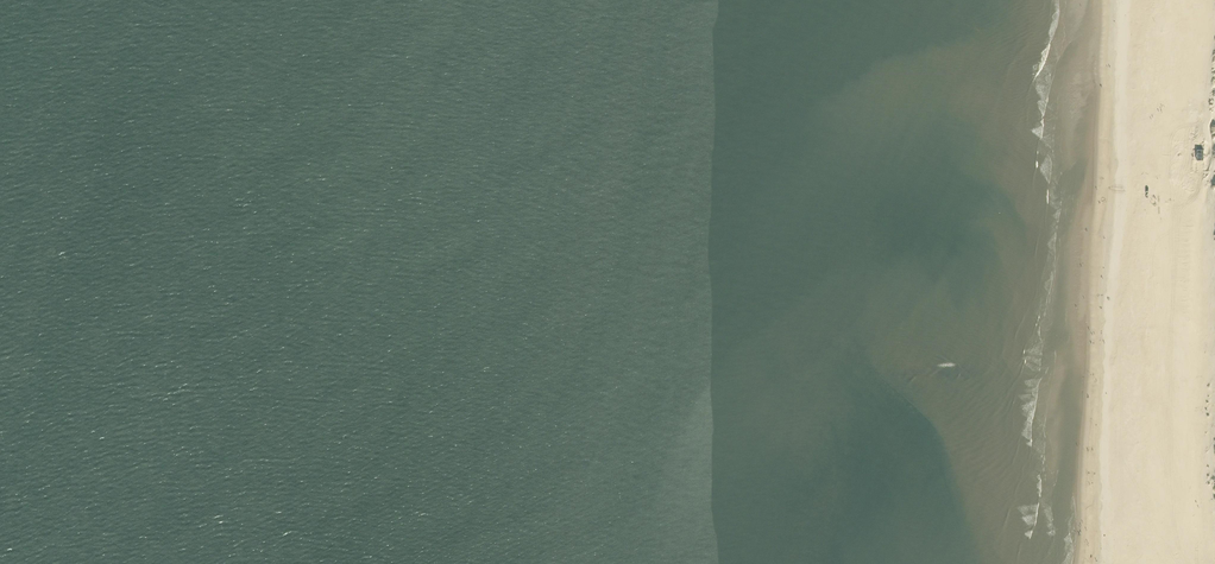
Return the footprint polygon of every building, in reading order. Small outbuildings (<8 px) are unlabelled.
[(1203,185),(1203,191),(1205,191),(1205,202),(1210,202),(1212,202),(1213,191),(1210,191),(1211,186),(1203,185)]
